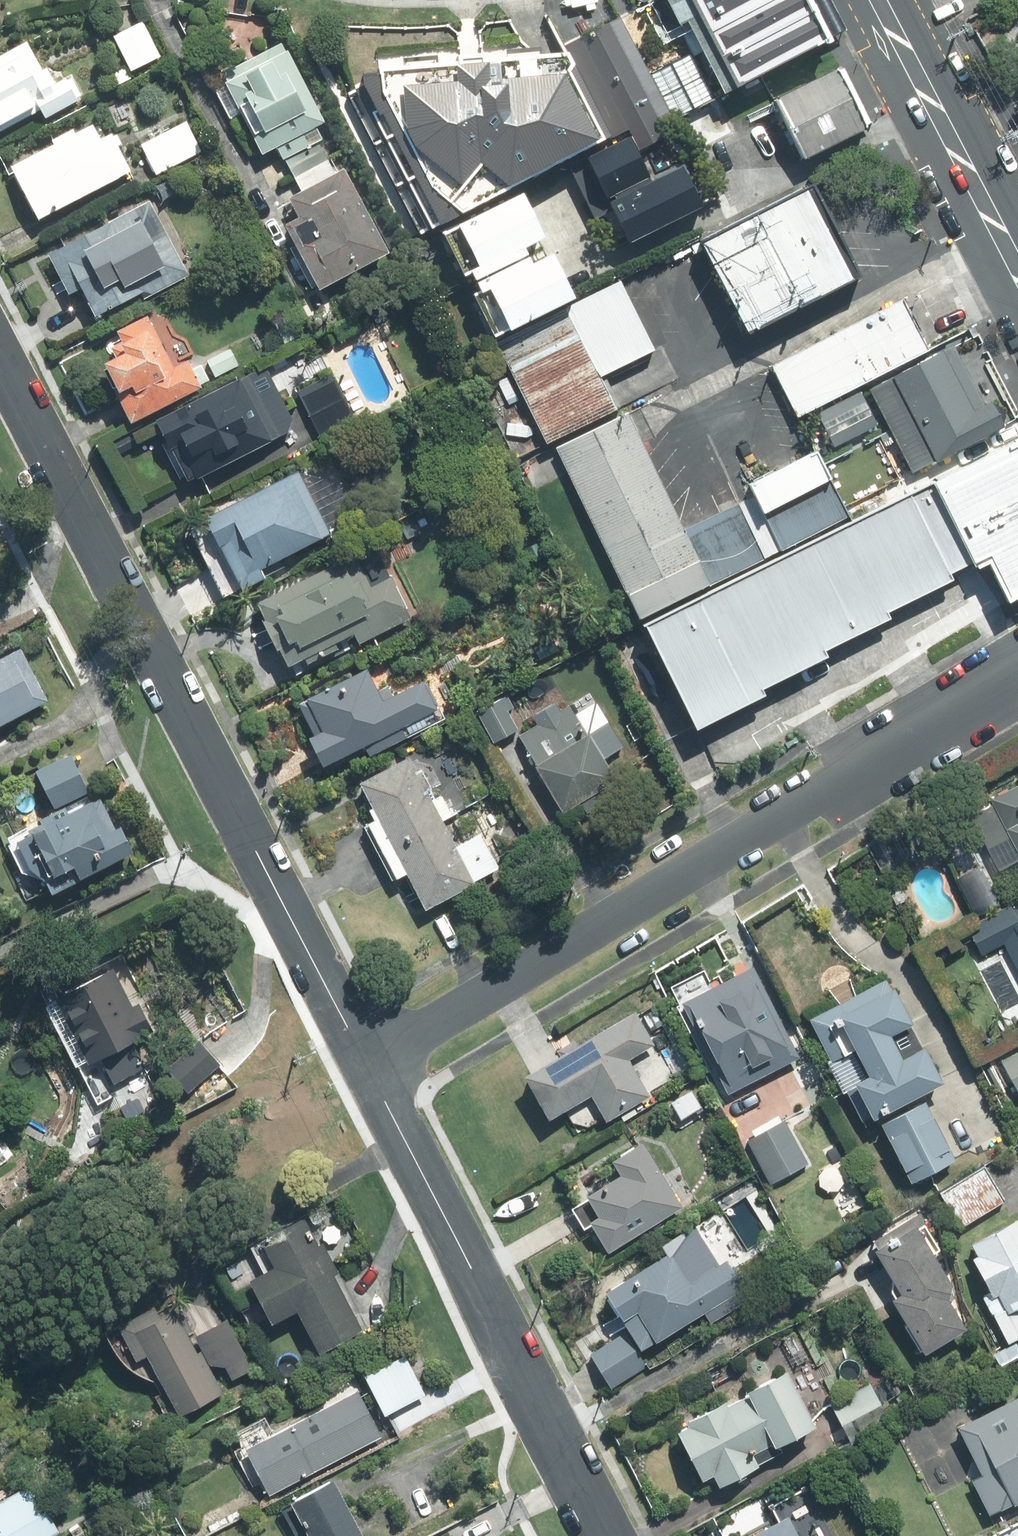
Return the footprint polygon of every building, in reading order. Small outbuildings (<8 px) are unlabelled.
[(784,0),(683,0),(670,7),(722,105),(814,57),(784,0)] [(162,57),(145,22),(114,37),(132,72),(162,57)] [(671,128),(617,24),(561,53),(615,157),(671,128)] [(0,58),(0,134),(42,111),(47,120),(81,102),(68,78),(57,84),(48,68),(44,70),(28,42),(0,58)] [(318,128),(327,123),(285,44),(222,76),(264,156),(277,149),(284,162),(285,161),(302,193),(290,199),(300,219),(287,226),(322,291),(391,255),(346,170),(337,175),(320,143),(325,140),(318,128)] [(380,71),(365,72),(365,86),(349,94),(422,234),(604,140),(562,59),(562,58),(488,62),(488,56),(458,57),(459,64),(401,67),(380,69),(380,71)] [(694,57),(649,79),(672,124),(716,102),(694,57)] [(855,142),(823,81),(765,111),(797,172),(855,142)] [(667,134),(681,162),(738,134),(724,106),(667,134)] [(188,122),(142,145),(157,176),(203,152),(188,122)] [(12,169),(40,221),(133,172),(113,135),(102,141),(93,126),(77,134),(74,130),(53,142),(55,146),(12,169)] [(701,212),(666,146),(607,177),(641,242),(701,212)] [(852,298),(800,200),(697,254),(748,352),(852,298)] [(459,270),(524,240),(506,202),(442,232),(459,270)] [(136,212),(49,255),(70,297),(83,290),(97,318),(143,295),(146,301),(192,278),(170,234),(152,243),(136,212)] [(490,346),(542,446),(614,409),(597,377),(653,348),(617,280),(490,346)] [(901,302),(762,375),(788,425),(928,353),(901,302)] [(133,424),(204,389),(190,361),(175,369),(149,317),(118,333),(124,344),(113,349),(118,359),(104,366),(133,424)] [(241,366),(232,350),(208,362),(216,379),(241,366)] [(974,408),(944,350),(862,393),(909,483),(1008,432),(991,400),(974,408)] [(268,366),(157,422),(189,484),(290,433),(295,420),(268,366)] [(333,374),(297,392),(323,442),(359,424),(333,374)] [(855,395),(814,415),(831,451),(872,431),(855,395)] [(624,414),(550,447),(619,596),(692,562),(624,414)] [(808,455),(739,490),(754,520),(823,484),(808,455)] [(970,460),(639,631),(691,729),(876,633),(870,621),(1015,546),(970,460)] [(262,571),(332,536),(300,474),(190,529),(226,600),(267,579),(262,571)] [(357,556),(258,605),(289,668),(356,636),(360,645),(413,619),(393,578),(373,588),(357,556)] [(51,702),(23,649),(0,661),(0,729),(51,702)] [(311,739),(325,768),(365,748),(370,757),(434,726),(415,687),(385,701),(370,670),(300,705),(306,717),(301,719),(311,739)] [(508,695),(477,712),(495,744),(520,731),(510,712),(516,709),(508,695)] [(539,725),(519,736),(562,814),(582,804),(588,815),(612,802),(606,790),(619,783),(605,759),(625,748),(600,702),(576,715),(571,706),(562,711),(558,705),(535,717),(539,725)] [(91,794),(72,755),(37,773),(57,813),(41,821),(43,825),(30,832),(32,837),(19,843),(33,872),(47,882),(54,895),(136,855),(122,828),(117,831),(101,799),(92,804),(87,795),(91,794)] [(361,782),(427,912),(478,886),(476,882),(501,870),(483,835),(457,848),(411,757),(361,782)] [(969,812),(1001,872),(1017,863),(1017,786),(969,812)] [(1011,905),(967,927),(982,956),(1004,944),(1017,971),(1017,918),(1011,905)] [(112,965),(43,1002),(77,1065),(86,1060),(87,1063),(99,1057),(114,1084),(148,1066),(134,1039),(154,1028),(140,1002),(134,1005),(112,965)] [(801,1056),(753,965),(682,1002),(730,1094),(801,1056)] [(863,1123),(944,1082),(925,1045),(904,1056),(892,1033),(914,1023),(890,977),(809,1018),(863,1123)] [(655,1045),(636,1012),(525,1075),(550,1118),(591,1095),(606,1121),(651,1095),(630,1059),(655,1045)] [(221,1065),(200,1039),(166,1067),(188,1093),(221,1065)] [(1017,1090),(1017,1053),(1002,1061),(1017,1090)] [(681,1119),(703,1106),(693,1089),(671,1102),(681,1119)] [(957,1158),(926,1100),(881,1123),(912,1181),(957,1158)] [(809,1164),(785,1120),(747,1140),(771,1184),(809,1164)] [(609,1251),(683,1207),(644,1141),(612,1160),(620,1174),(586,1194),(599,1216),(591,1221),(609,1251)] [(985,1165),(939,1191),(960,1227),(1006,1200),(985,1165)] [(942,1249),(919,1212),(870,1242),(901,1292),(892,1298),(925,1353),(967,1327),(949,1298),(952,1284),(934,1254),(942,1249)] [(305,1215),(260,1238),(274,1266),(249,1279),(272,1323),(297,1310),(318,1352),(363,1330),(336,1276),(339,1274),(324,1243),(320,1245),(305,1215)] [(970,1242),(977,1255),(972,1257),(991,1294),(984,1298),(1007,1344),(1017,1339),(1017,1218),(970,1242)] [(643,1349),(745,1288),(727,1259),(714,1267),(696,1237),(607,1290),(643,1349)] [(247,1355),(228,1319),(195,1337),(202,1350),(198,1352),(175,1309),(161,1316),(155,1305),(119,1325),(137,1358),(147,1353),(181,1415),(225,1391),(211,1365),(226,1367),(233,1380),(252,1369),(245,1356),(247,1355)] [(647,1367),(626,1332),(590,1353),(611,1389),(647,1367)] [(426,1394),(405,1353),(364,1374),(385,1415),(426,1394)] [(816,1424),(787,1368),(675,1426),(703,1479),(713,1474),(719,1485),(759,1465),(755,1456),(816,1424)] [(871,1385),(831,1404),(851,1442),(890,1422),(871,1385)] [(245,1446),(270,1494),(383,1437),(359,1388),(245,1446)] [(991,1517),(1017,1503),(1017,1396),(958,1427),(982,1474),(971,1479),(991,1517)] [(334,1478),(281,1505),(298,1535),(365,1535),(334,1478)] [(60,1532),(31,1482),(0,1499),(0,1535),(54,1535),(60,1532)] [(789,1514),(748,1535),(801,1535),(789,1514)]
